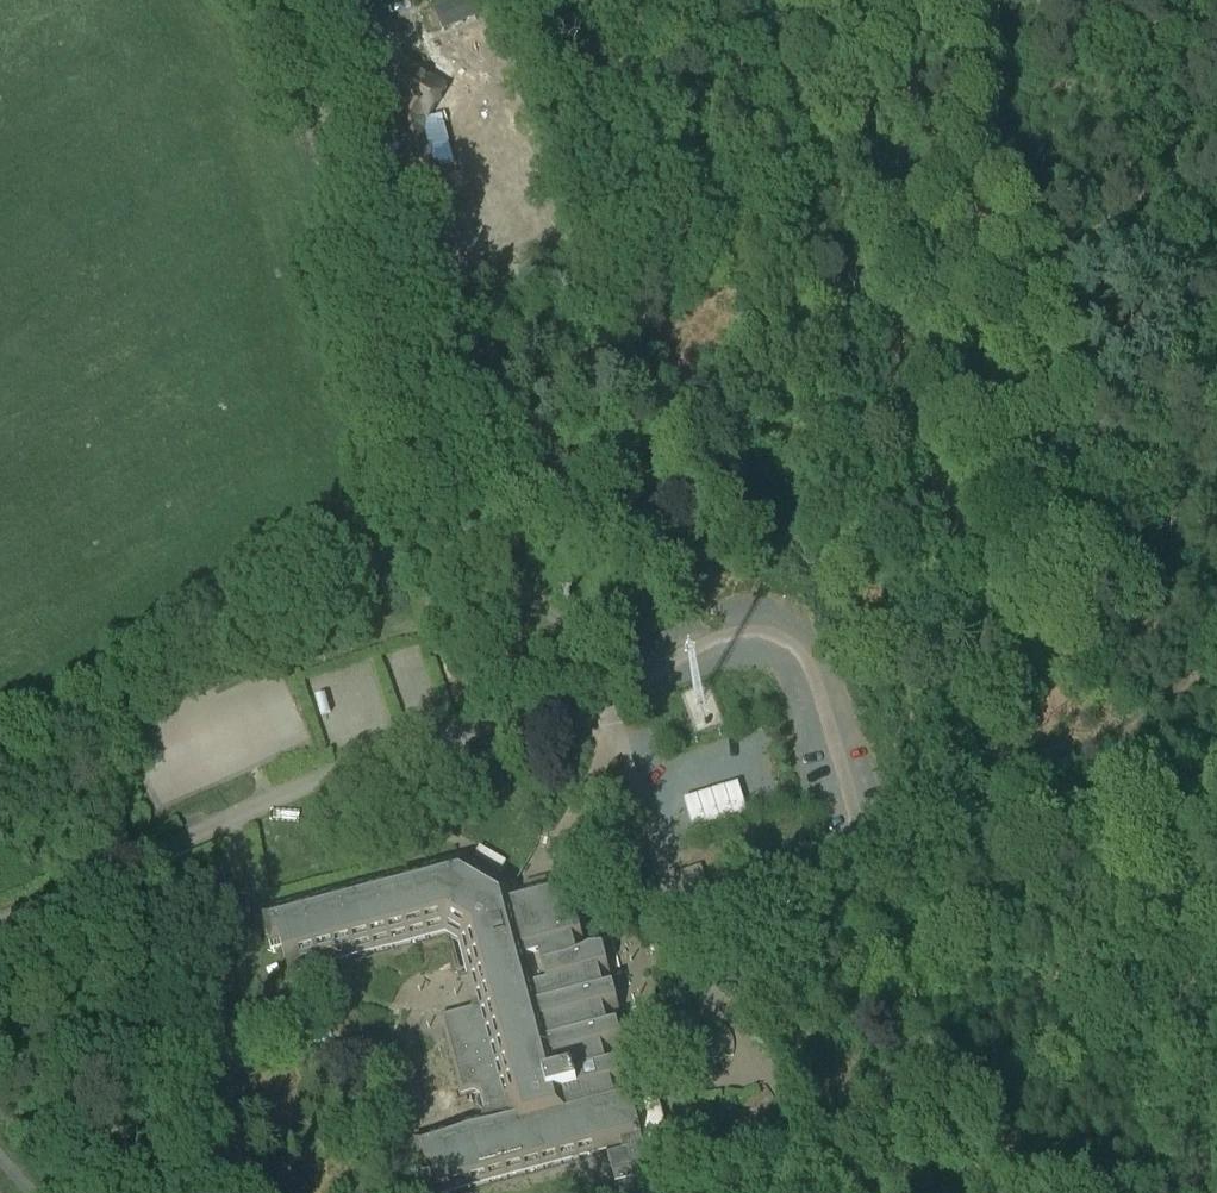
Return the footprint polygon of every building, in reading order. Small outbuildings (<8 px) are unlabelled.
[(436,7),(444,27),(477,14),(471,0),(455,0),(436,7)] [(384,100),(389,103),(406,172),(392,176),(399,206),(445,195),(429,130),(452,90),(405,63),(384,100)] [(402,705),(438,696),(423,641),(387,651),(402,705)] [(725,728),(709,681),(677,692),(693,739),(725,728)] [(466,747),(470,763),(499,755),(494,739),(466,747)] [(481,1010),(445,1020),(465,1093),(482,1088),(492,1124),(419,1144),(426,1168),(432,1166),(439,1192),(617,1145),(619,1150),(607,1153),(615,1182),(651,1173),(645,1149),(651,1147),(648,1137),(664,1133),(664,1132),(642,1138),(628,1087),(623,1089),(613,1053),(624,1050),(615,1014),(620,1012),(601,941),(585,945),(568,883),(518,896),(462,864),(267,916),(275,946),(281,945),(288,971),(446,929),(462,938),(481,1010)] [(680,875),(693,918),(716,911),(702,868),(680,875)]
